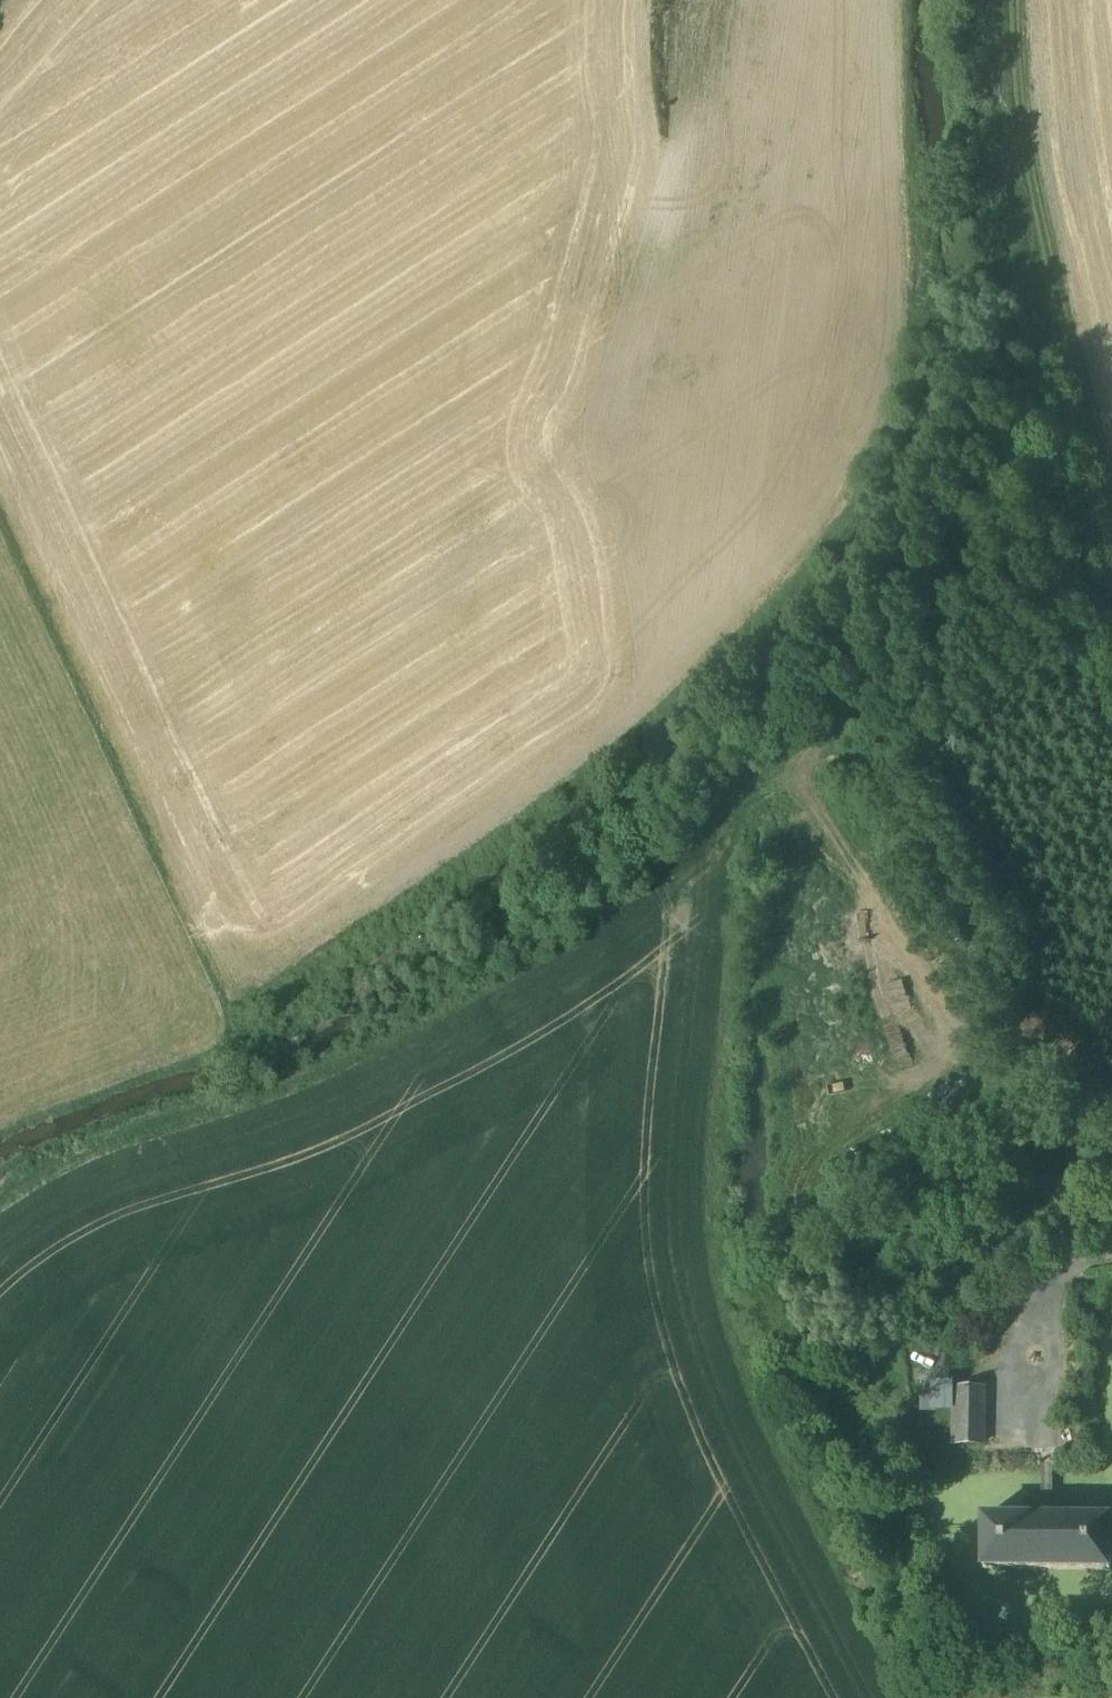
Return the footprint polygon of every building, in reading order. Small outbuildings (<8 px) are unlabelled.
[(989,1376),(956,1376),(956,1433),(989,1433),(989,1376)] [(987,1503),(986,1561),(1111,1563),(1111,1505),(1062,1504),(1035,1504),(987,1503)]
